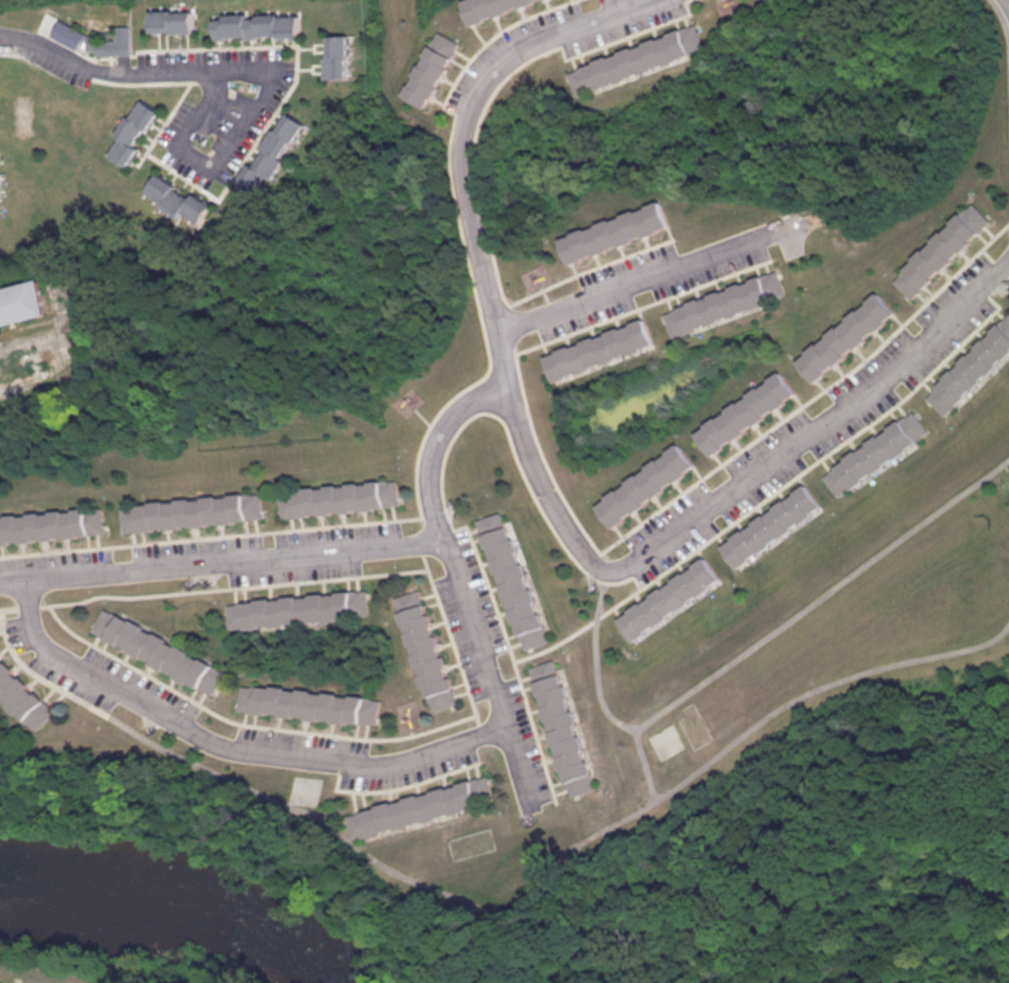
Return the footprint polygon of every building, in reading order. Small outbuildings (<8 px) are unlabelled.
[(462,1),(465,0),(534,0),(471,25),(462,1)] [(172,30),(152,31),(151,10),(172,10),(173,11),(193,11),(194,32),(172,33),(172,30)] [(215,19),(225,19),(225,14),(248,12),(248,18),(258,18),(258,14),(279,13),(279,16),(300,15),(301,36),(279,37),(279,34),(260,35),(260,37),(248,38),(248,36),(227,37),(227,39),(216,39),(215,19)] [(54,35),(62,19),(88,33),(79,49),(54,35)] [(98,40),(116,40),(115,26),(131,25),(133,54),(97,55),(97,50),(89,50),(88,35),(97,34),(98,40)] [(707,48),(579,96),(570,73),(698,25),(707,48)] [(427,106),(406,95),(438,31),(459,42),(427,106)] [(350,57),(348,57),(349,77),(327,78),(327,56),(329,56),(328,36),(349,35),(350,57)] [(137,146),(144,149),(133,167),(112,154),(123,137),(117,133),(128,115),(131,117),(142,100),(162,112),(151,130),(148,128),(137,146)] [(279,131),(291,112),(308,124),(297,142),(294,140),(283,158),(286,160),(275,177),(270,174),(258,192),(240,181),(251,163),(256,166),(267,148),(265,147),(276,129),(279,131)] [(203,222),(187,211),(183,216),(165,205),(166,202),(149,191),(159,173),(179,185),(177,188),(193,198),(196,194),(214,205),(203,222)] [(672,226),(572,262),(564,239),(663,202),(672,226)] [(896,281),(975,202),(992,220),(913,298),(896,281)] [(675,336),(666,313),(778,270),(786,293),(675,336)] [(49,314),(0,326),(0,288),(40,278),(49,314)] [(800,362),(880,292),(896,311),(816,380),(800,362)] [(923,397),(1008,313),(1008,348),(941,415),(923,397)] [(546,356),(647,319),(655,342),(555,379),(546,356)] [(796,393),(711,454),(696,433),(781,372),(796,393)] [(836,496),(821,476),(909,411),(924,431),(836,496)] [(692,465),(606,526),(591,506),(677,445),(692,465)] [(277,518),(274,493),(395,480),(397,504),(277,518)] [(731,567),(716,547),(802,485),(816,505),(731,567)] [(122,532),(119,507),(255,492),(257,517),(122,532)] [(104,532),(0,542),(0,518),(102,507),(104,532)] [(474,520),(497,512),(544,641),(521,649),(474,520)] [(627,640),(612,620),(697,558),(712,578),(627,640)] [(224,629),(221,603),(358,589),(361,615),(224,629)] [(389,597),(412,589),(454,703),(431,711),(389,597)] [(91,630),(103,607),(225,673),(213,695),(91,630)] [(42,730),(0,691),(0,659),(58,713),(42,730)] [(527,667),(551,659),(597,788),(573,797),(527,667)] [(375,725),(239,710),(242,685),(378,700),(375,725)] [(364,839),(357,815),(487,777),(494,800),(364,839)]
